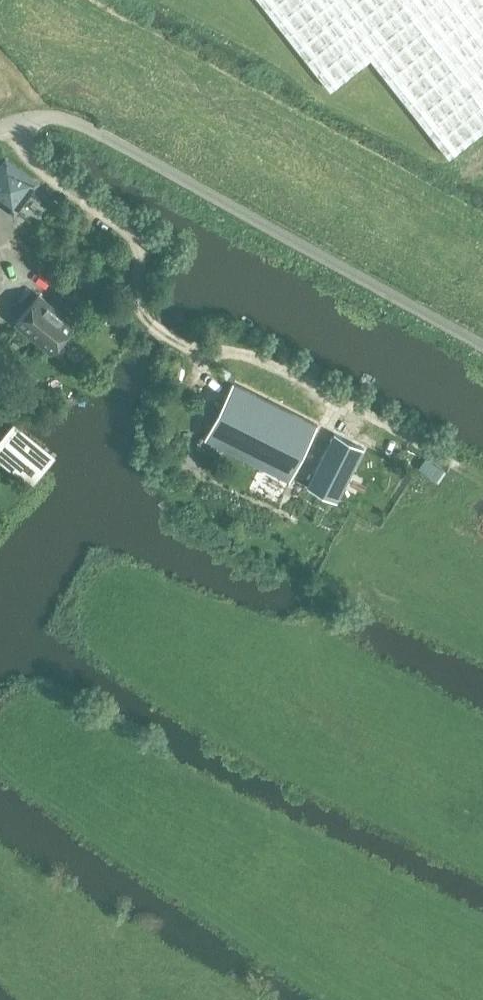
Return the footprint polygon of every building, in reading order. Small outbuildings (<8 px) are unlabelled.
[(330,88),(370,56),(449,156),(482,128),(482,0),(260,0),(330,88)] [(0,167),(0,201),(13,211),(36,181),(6,159),(0,167)] [(15,322),(51,351),(62,338),(66,337),(71,331),(71,327),(74,323),(38,294),(15,322)] [(287,479),(315,424),(231,381),(203,437),(287,479)] [(51,453),(17,426),(4,441),(38,469),(51,453)] [(335,433),(307,489),(336,503),(363,448),(335,433)] [(426,457),(419,468),(438,481),(446,469),(426,457)]
